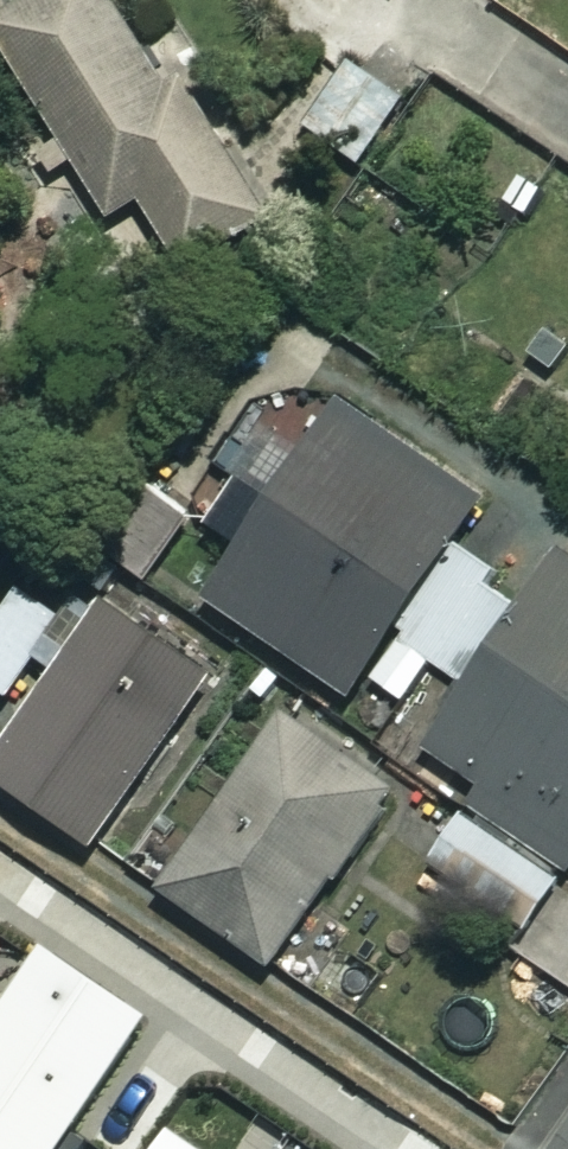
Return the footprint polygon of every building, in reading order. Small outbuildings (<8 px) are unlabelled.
[(63,138),(41,153),(56,176),(78,162),(114,217),(141,200),(186,270),(274,213),(194,92),(220,75),(185,21),(146,47),(115,0),(33,0),(0,22),(0,41),(63,138)] [(409,105),(354,63),(308,124),(362,166),(409,105)] [(567,543),(567,542),(353,394),(210,600),(353,699),(374,669),(414,696),(437,662),(470,685),(567,543)] [(190,516),(153,495),(118,557),(155,579),(190,516)] [(470,685),(427,747),(482,786),(471,801),(567,868),(567,866),(567,543),(470,685)] [(26,585),(0,624),(0,690),(10,697),(66,612),(26,585)] [(114,605),(0,764),(0,778),(90,843),(211,675),(114,605)] [(396,790),(288,714),(164,888),(272,965),(396,790)] [(562,882),(468,813),(434,860),(528,929),(562,882)] [(124,964),(4,1144),(13,1148),(148,1148),(226,1032),(124,964)]
